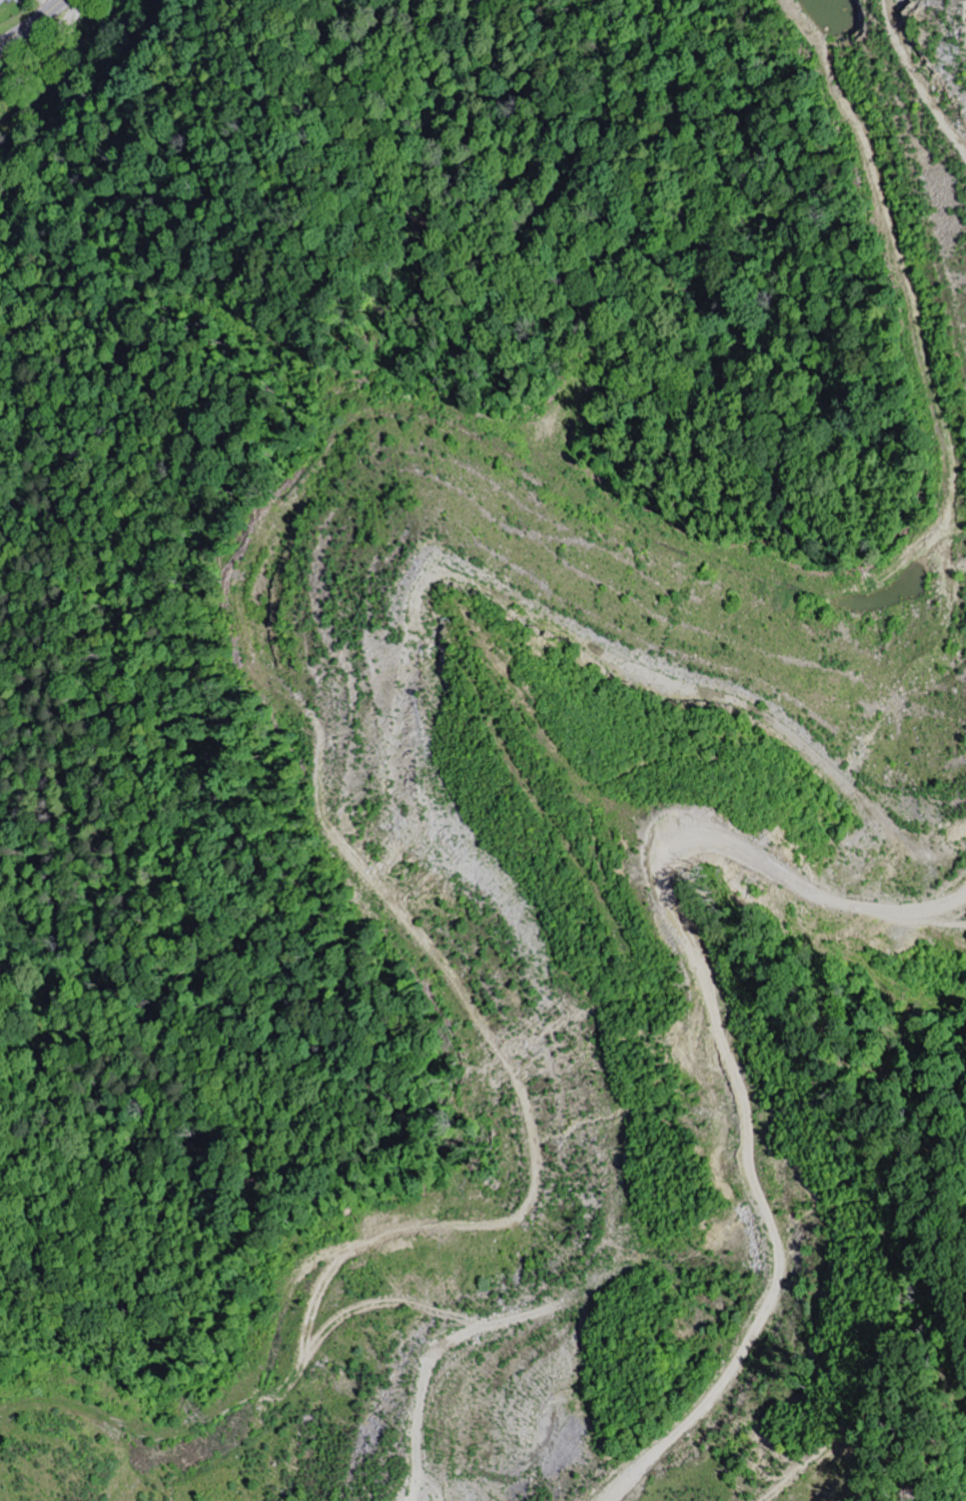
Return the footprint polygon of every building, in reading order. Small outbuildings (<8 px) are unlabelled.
[(10,0),(0,0),(0,10),(10,0)]
